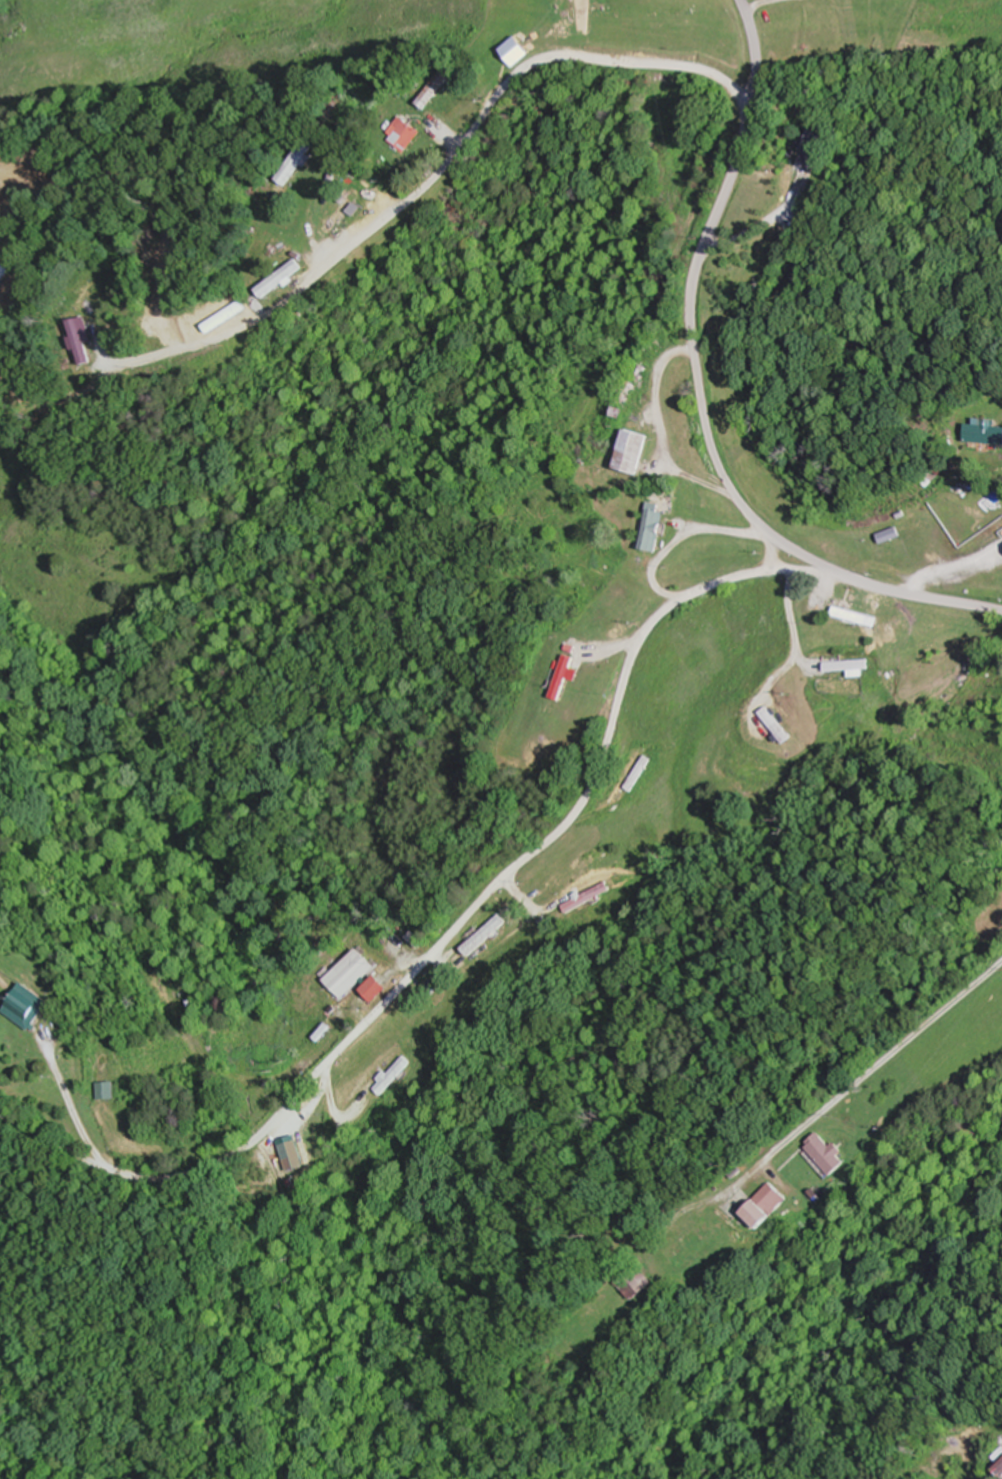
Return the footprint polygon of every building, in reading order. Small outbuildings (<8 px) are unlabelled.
[(419,99),(427,108),(461,74),(453,66),(419,99)] [(423,132),(405,117),(389,136),(407,151),(423,132)] [(285,177),(292,182),(314,152),(307,146),(285,177)] [(357,203),(350,198),(326,229),(333,234),(357,203)] [(268,299),(302,266),(294,258),(260,291),(268,299)] [(85,365),(96,362),(85,318),(75,320),(85,365)] [(1001,424),(1001,422),(972,420),(971,443),(1001,444),(1001,427),(1001,424)] [(643,475),(653,436),(629,430),(619,470),(643,475)] [(636,549),(656,553),(665,507),(645,503),(636,549)] [(924,528),(920,518),(873,538),(878,548),(924,528)] [(812,610),(827,614),(833,594),(817,590),(812,610)] [(553,698),(563,701),(571,676),(572,676),(577,658),(566,655),(553,698)] [(871,669),(871,660),(826,663),(826,672),(851,671),(851,677),(866,677),(866,669),(871,669)] [(563,905),(567,914),(612,891),(608,883),(563,905)] [(463,951),(472,959),(508,923),(499,915),(463,951)] [(346,999),(381,965),(362,946),(327,980),(346,999)] [(34,1032),(55,1002),(28,982),(6,1012),(34,1032)] [(414,1064),(406,1057),(376,1088),(383,1095),(414,1064)] [(836,1142),(832,1146),(819,1133),(807,1146),(836,1175),(848,1162),(842,1155),(846,1152),(836,1142)] [(310,1165),(301,1140),(282,1146),(290,1171),(310,1165)] [(791,1199),(774,1182),(746,1211),(762,1228),(791,1199)] [(636,1300),(655,1284),(641,1266),(622,1282),(636,1300)]
